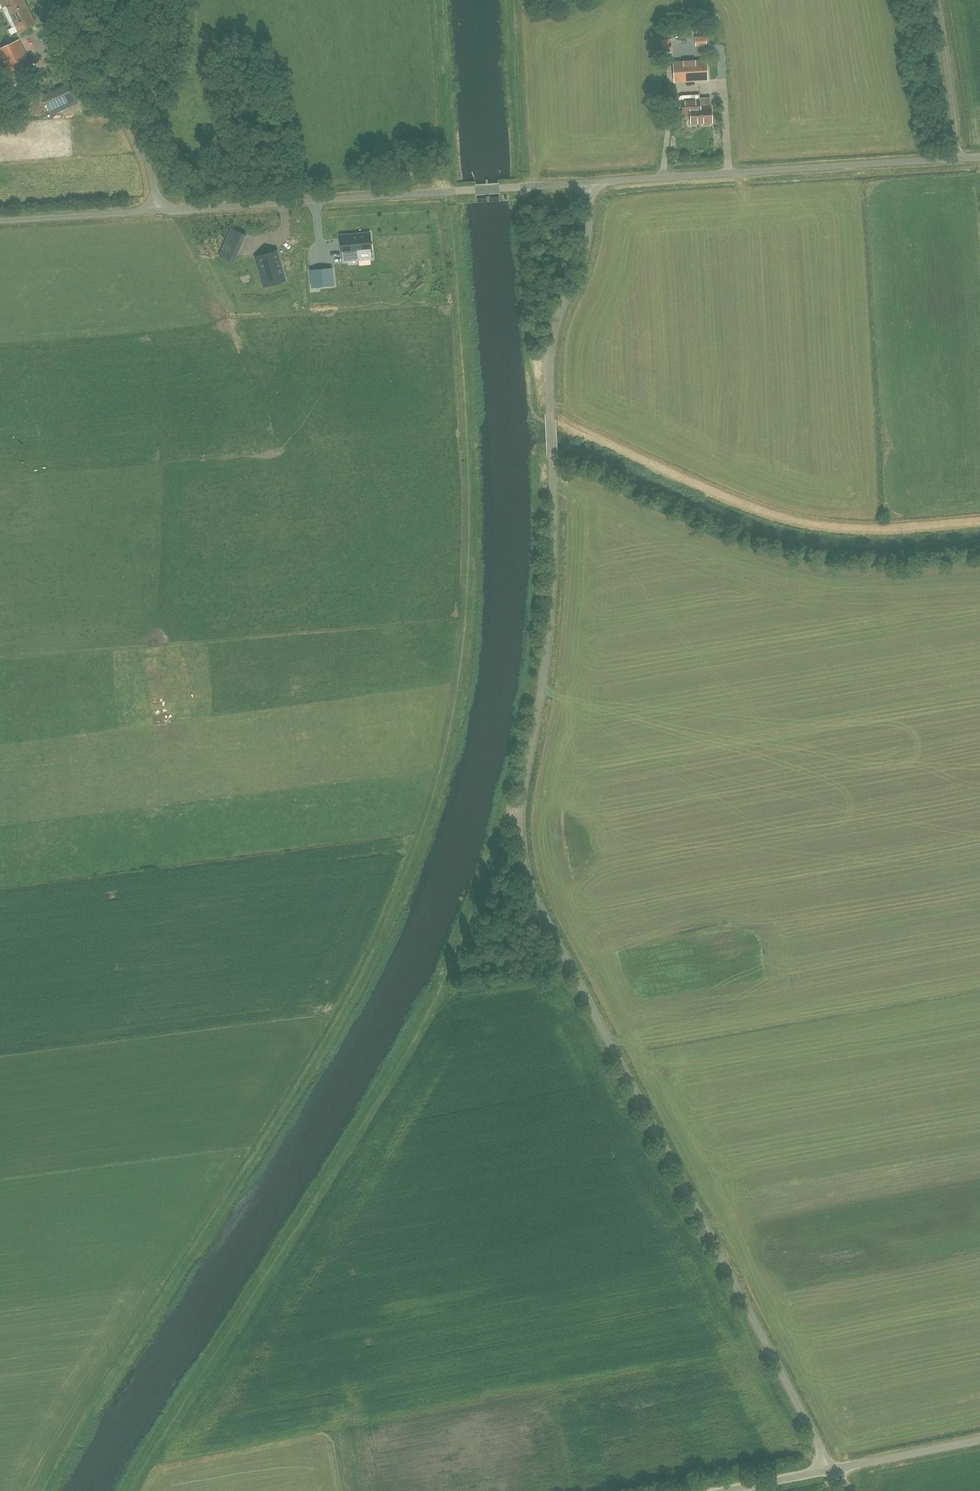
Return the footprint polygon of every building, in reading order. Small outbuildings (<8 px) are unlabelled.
[(1,3),(3,7),(6,5),(9,10),(5,12),(11,23),(14,21),(20,32),(36,24),(29,9),(28,10),(26,6),(26,5),(24,0),(0,0),(0,4),(1,3)] [(707,44),(706,35),(695,37),(695,46),(707,44)] [(672,39),(662,39),(663,52),(673,52),(672,39)] [(12,78),(33,68),(19,40),(0,49),(0,53),(12,78)] [(706,61),(673,63),(674,72),(674,81),(674,82),(675,82),(684,82),(707,80),(706,61)] [(76,97),(69,83),(43,95),(50,111),(76,97)] [(711,125),(711,123),(712,122),(711,107),(700,108),(700,100),(699,100),(699,95),(681,96),(680,96),(680,97),(679,98),(679,99),(679,101),(680,101),(681,114),(691,113),(692,124),(703,123),(703,125),(711,125)] [(370,233),(340,236),(343,262),(358,260),(357,253),(372,252),(370,233)] [(220,257),(230,261),(236,247),(226,243),(220,257)] [(265,280),(283,275),(276,252),(256,257),(259,269),(262,269),(265,280)] [(312,288),(334,286),(332,268),(310,270),(312,288)]
